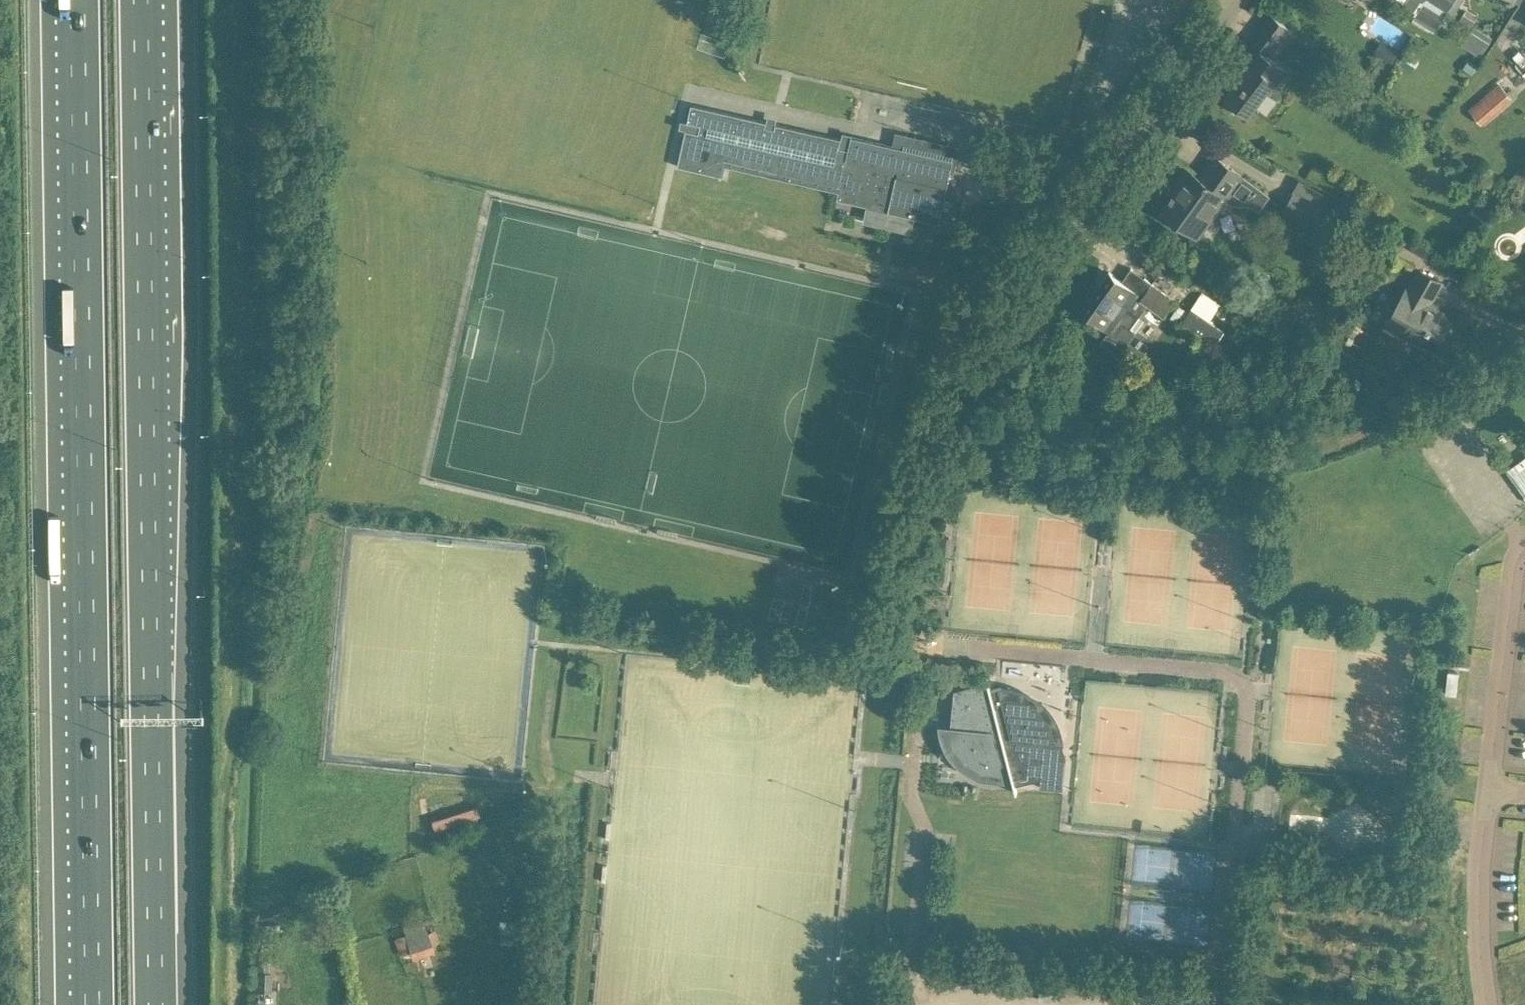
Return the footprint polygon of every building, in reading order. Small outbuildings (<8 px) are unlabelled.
[(1448,10),(1455,0),(1432,0),(1448,10)] [(1424,3),(1416,15),(1435,28),(1443,16),(1424,3)] [(1378,16),(1371,10),(1344,43),(1350,48),(1378,16)] [(1466,10),(1460,19),(1471,27),(1477,18),(1466,10)] [(1271,13),(1264,23),(1283,37),(1290,27),(1271,13)] [(1398,51),(1381,40),(1374,51),(1391,62),(1398,51)] [(1233,87),(1225,98),(1237,107),(1242,101),(1253,109),(1267,91),(1270,93),(1288,70),(1261,50),(1242,75),(1235,70),(1226,82),(1233,87)] [(1524,75),(1524,55),(1515,64),(1524,75)] [(1498,83),(1469,109),(1481,124),(1511,98),(1498,83)] [(1513,102),(1503,111),(1509,118),(1519,110),(1513,102)] [(686,133),(678,166),(724,176),(726,165),(731,166),(766,174),(773,176),(839,191),(838,197),(837,199),(939,222),(951,173),(954,173),(961,146),(896,131),(893,145),(852,136),(849,149),(839,147),(841,139),(776,124),(775,128),(766,126),(767,121),(699,106),(692,104),(691,109),(688,122),(701,125),(699,133),(699,135),(686,133)] [(1270,195),(1242,174),(1217,157),(1201,178),(1193,172),(1175,196),(1172,194),(1170,197),(1173,199),(1164,212),(1197,236),(1224,199),(1229,201),(1232,203),(1235,204),(1240,204),(1248,204),(1253,206),(1256,207),(1259,209),(1270,195)] [(1313,225),(1323,208),(1294,192),(1284,209),(1313,225)] [(1404,293),(1384,328),(1401,337),(1404,332),(1435,350),(1451,320),(1428,307),(1442,282),(1419,269),(1405,294),(1404,293)] [(1081,311),(1101,325),(1108,330),(1103,336),(1122,350),(1137,330),(1131,326),(1140,315),(1129,307),(1139,293),(1109,271),(1099,286),(1101,288),(1084,312),(1082,310),(1081,311)] [(1163,316),(1175,300),(1152,283),(1141,299),(1163,316)] [(1220,303),(1202,291),(1183,319),(1216,342),(1224,330),(1209,319),(1220,303)] [(1508,470),(1524,494),(1524,457),(1508,470)] [(1019,699),(1012,698),(1004,697),(1005,703),(995,705),(989,681),(955,690),(952,721),(955,721),(954,729),(950,729),(950,733),(951,737),(953,741),(955,745),(960,753),(967,759),(974,765),(980,768),(987,770),(993,771),(1000,772),(998,766),(1009,763),(1011,773),(1014,785),(1041,778),(1040,787),(1058,788),(1060,762),(1056,748),(1053,748),(1054,740),(1052,732),(1050,724),(1045,717),(1040,711),(1034,706),(1027,702),(1019,699)] [(476,801),(474,792),(429,801),(430,810),(476,801)] [(1131,902),(1130,938),(1206,941),(1207,905),(1131,902)] [(427,921),(392,934),(402,961),(437,949),(427,921)]
